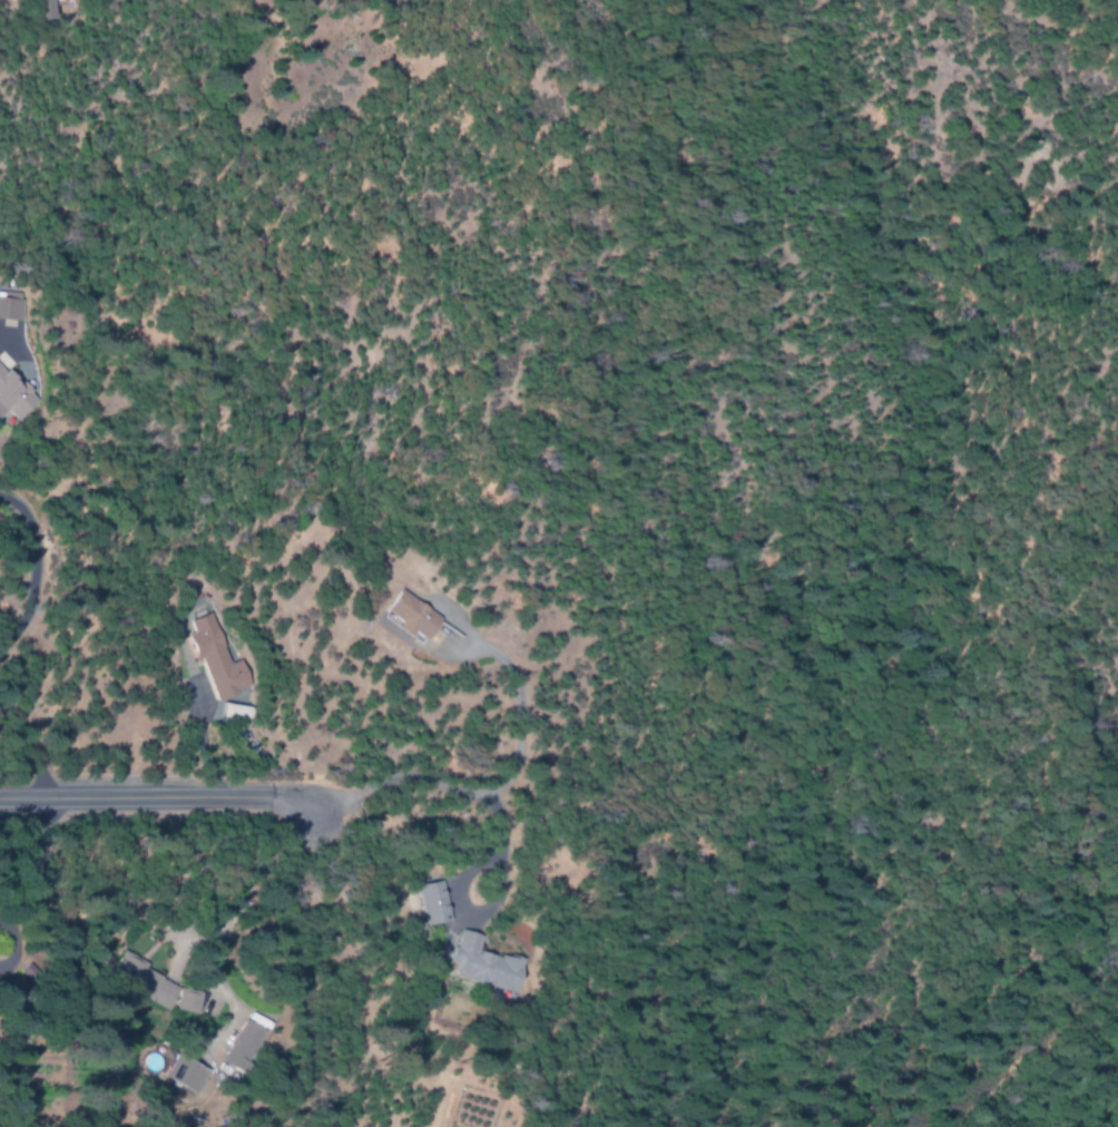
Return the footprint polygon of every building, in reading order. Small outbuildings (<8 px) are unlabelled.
[(26,21),(47,20),(46,0),(25,0),(26,21)] [(19,321),(20,300),(0,299),(0,320),(19,321)] [(31,402),(0,367),(0,429),(31,402)] [(390,629),(416,646),(435,616),(394,590),(379,613),(394,623),(390,629)] [(211,702),(247,689),(237,661),(226,665),(208,613),(184,622),(188,634),(180,637),(189,662),(195,659),(211,702)] [(421,927),(445,921),(436,881),(411,887),(421,927)] [(473,951),(477,937),(454,931),(444,967),(451,969),(448,978),(509,994),(517,963),(473,951)] [(160,1010),(172,986),(138,970),(141,964),(118,952),(103,981),(160,1010)] [(195,993),(173,990),(170,1012),(192,1014),(195,993)] [(258,1031),(240,1020),(211,1069),(230,1080),(258,1031)] [(159,1079),(189,1094),(201,1071),(171,1056),(159,1079)]
